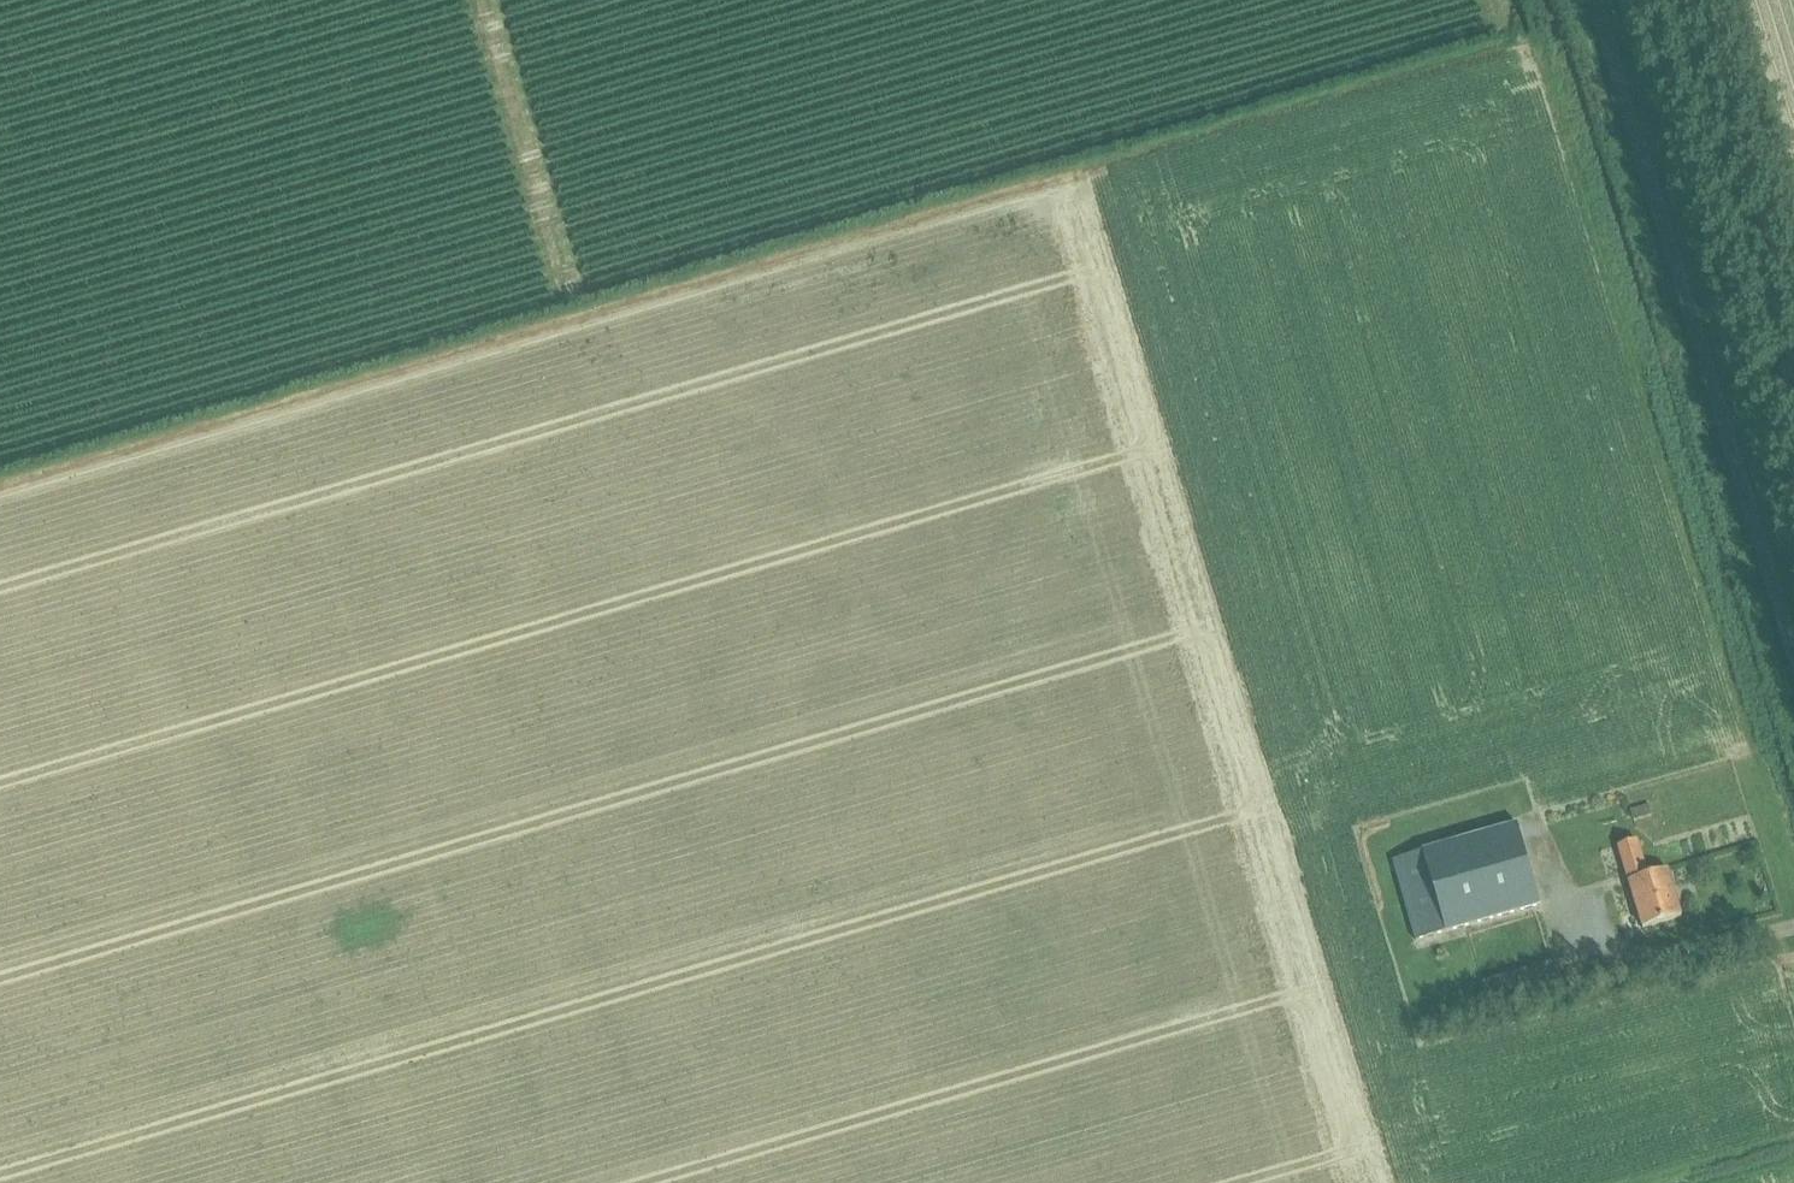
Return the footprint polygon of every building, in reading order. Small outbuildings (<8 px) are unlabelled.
[(1649,805),(1631,810),(1634,820),(1652,815),(1649,805)] [(1416,941),(1541,905),(1518,824),(1393,860),(1416,941)] [(1643,928),(1682,917),(1668,870),(1647,876),(1637,841),(1618,846),(1643,928)]
